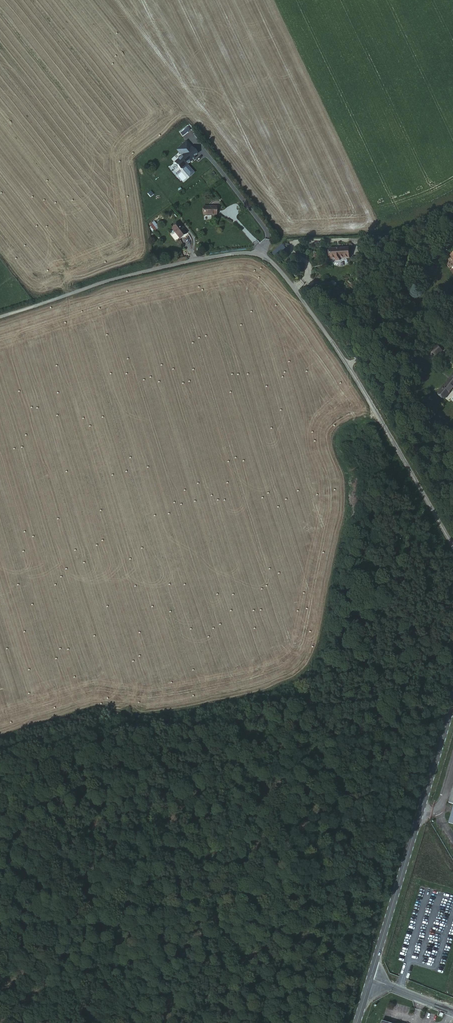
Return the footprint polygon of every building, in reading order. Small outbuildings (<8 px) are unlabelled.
[(182,172),(200,156),(187,141),(176,150),(182,156),(174,163),(182,172)] [(210,182),(212,185),(220,179),(216,173),(213,176),(215,178),(210,182)] [(213,203),(200,202),(200,211),(213,212),(213,203)] [(183,229),(176,220),(170,225),(177,234),(183,229)] [(156,227),(152,221),(148,224),(152,230),(156,227)] [(349,260),(349,249),(329,250),(329,261),(334,260),(335,262),(338,262),(338,260),(349,260)] [(441,350),(447,345),(442,339),(436,344),(441,350)] [(384,1022),(424,1022),(388,1012),(384,1022)]
